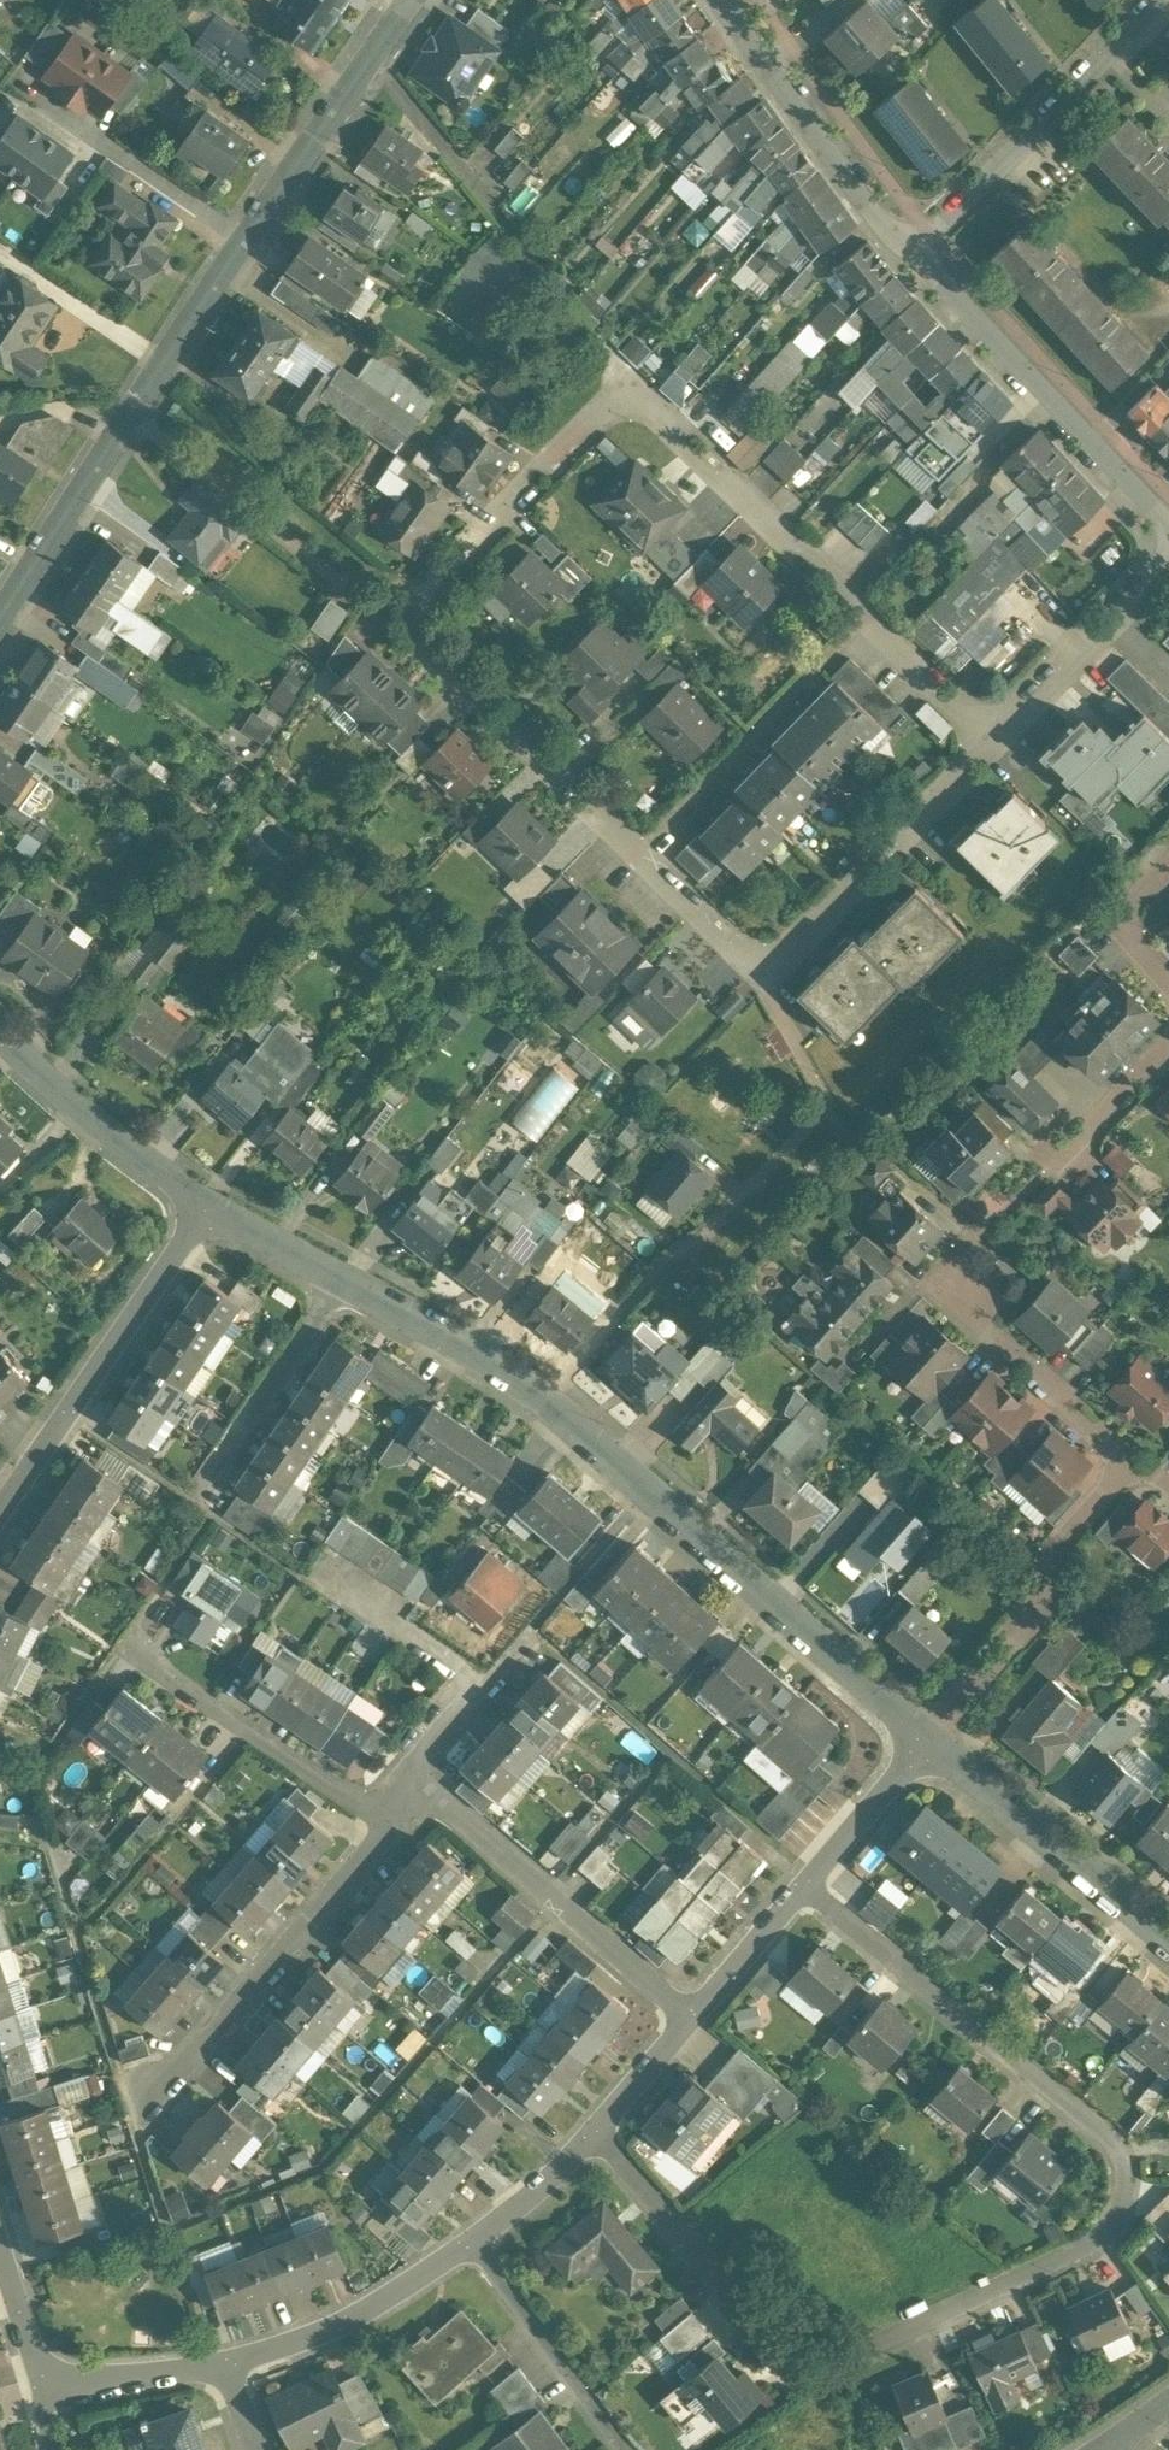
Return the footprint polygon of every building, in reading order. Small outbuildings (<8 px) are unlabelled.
[(286,9),(293,0),(273,0),(286,9)] [(302,0),(293,0),(286,9),(276,24),(287,32),(284,37),(292,43),(296,38),(313,49),(332,21),(302,0)] [(332,21),(347,0),(302,0),(332,21)] [(573,17),(584,27),(608,0),(588,0),(573,17)] [(625,5),(631,14),(651,0),(621,0),(625,5)] [(631,14),(632,15),(642,30),(648,38),(681,13),(671,0),(651,0),(631,14)] [(827,35),(843,54),(845,52),(860,68),(858,70),(859,72),(898,36),(884,20),(867,0),(866,0),(827,35)] [(956,21),(1013,92),(1049,63),(998,0),(982,0),(956,21)] [(906,1),(884,20),(898,36),(906,45),(928,26),(906,1)] [(625,5),(604,28),(613,36),(632,15),(631,14),(625,5)] [(510,30),(478,8),(465,27),(497,49),(510,30)] [(681,13),(648,38),(657,50),(665,61),(698,37),(681,13)] [(277,60),(217,15),(192,48),(252,93),(277,60)] [(465,27),(451,17),(413,73),(450,99),(451,106),(457,110),(464,108),(468,103),(467,96),(499,50),(497,49),(465,27)] [(73,37),(50,20),(25,55),(48,71),(73,37)] [(604,27),(584,48),(593,57),(613,36),(604,28),(604,27)] [(642,30),(633,35),(626,42),(623,40),(609,56),(621,67),(648,38),(642,30)] [(48,71),(46,75),(59,85),(55,91),(69,101),(103,54),(75,34),(73,37),(48,71)] [(698,37),(665,61),(676,77),(682,85),(715,61),(698,37)] [(648,38),(621,67),(633,79),(653,56),(653,52),(657,50),(648,38)] [(202,75),(173,50),(161,65),(190,90),(202,75)] [(103,54),(69,101),(83,111),(87,105),(100,115),(109,103),(130,74),(129,73),(103,54)] [(715,61),(682,85),(688,93),(699,108),(708,101),(732,84),(715,61)] [(130,74),(109,103),(121,112),(149,79),(133,67),(129,73),(130,74)] [(676,77),(661,94),(668,101),(682,85),(676,77)] [(732,84),(708,101),(719,116),(725,124),(757,102),(739,78),(732,84)] [(968,148),(912,78),(876,106),(932,177),(968,148)] [(682,85),(668,101),(675,107),(688,93),(682,85)] [(661,94),(656,90),(640,108),(645,112),(648,109),(655,116),(668,101),(661,94)] [(675,107),(668,101),(655,116),(666,126),(680,111),(675,107)] [(757,102),(725,124),(732,133),(737,140),(745,151),(778,116),(768,102),(761,107),(757,102)] [(251,138),(207,107),(177,151),(194,162),(197,157),(225,176),(251,138)] [(0,142),(0,164),(16,176),(46,134),(19,115),(3,138),(0,142)] [(608,137),(618,146),(637,123),(627,115),(608,137)] [(716,120),(711,115),(698,130),(710,141),(725,124),(719,116),(716,120)] [(1168,213),(1168,161),(1128,118),(1129,117),(1127,115),(1090,151),(1092,152),(1093,151),(1159,220),(1158,221),(1159,222),(1165,216),(1168,213)] [(782,122),(754,148),(769,171),(770,171),(799,145),(782,122)] [(725,124),(710,141),(718,148),(732,133),(725,124)] [(386,126),(362,160),(385,175),(409,192),(422,172),(413,166),(423,152),(386,126)] [(513,127),(494,149),(505,158),(523,136),(513,127)] [(710,141),(698,130),(685,144),(697,156),(710,141)] [(726,151),(737,140),(732,133),(718,148),(722,152),(724,150),(726,151)] [(46,134),(16,176),(42,194),(43,195),(56,176),(72,153),(46,134)] [(718,148),(710,141),(697,156),(704,162),(709,167),(709,168),(723,153),(722,152),(718,148)] [(697,156),(685,144),(672,159),(684,171),(697,156)] [(799,145),(770,171),(779,185),(785,193),(815,167),(799,145)] [(128,170),(106,156),(99,167),(120,181),(128,170)] [(697,156),(684,171),(691,177),(704,162),(697,156)] [(522,159),(503,181),(514,190),(533,168),(522,159)] [(385,175),(362,160),(354,171),(377,187),(385,175)] [(704,162),(691,177),(695,182),(709,167),(704,162)] [(765,165),(752,168),(748,173),(759,183),(766,175),(769,171),(765,165)] [(815,167),(785,193),(788,198),(785,200),(801,223),(836,197),(815,167)] [(779,185),(770,171),(769,171),(766,175),(759,183),(746,198),(757,209),(779,185)] [(748,173),(735,188),(746,198),(759,183),(748,173)] [(56,176),(43,195),(42,194),(34,205),(48,215),(69,186),(56,176)] [(166,216),(115,184),(100,208),(131,227),(123,238),(112,231),(90,266),(141,299),(159,271),(155,269),(165,253),(158,248),(176,221),(166,215),(166,216)] [(354,194),(345,188),(326,216),(362,241),(374,223),(387,205),(358,188),(354,194)] [(735,188),(725,200),(736,209),(746,198),(735,188)] [(836,197),(801,223),(802,223),(811,236),(821,250),(856,225),(836,197)] [(733,243),(757,209),(746,198),(736,209),(718,230),(733,243)] [(801,223),(785,200),(770,215),(778,224),(767,235),(769,237),(781,247),(801,223)] [(387,205),(374,223),(387,232),(400,213),(387,205)] [(766,210),(758,220),(753,222),(748,228),(754,233),(770,214),(766,210)] [(802,223),(781,247),(793,257),(811,236),(802,223)] [(1051,321),(1086,288),(1027,224),(992,256),(1051,321)] [(497,231),(472,254),(497,295),(524,278),(497,231)] [(311,237),(307,238),(299,249),(300,253),(290,267),(317,286),(338,255),(333,252),(336,248),(328,242),(324,246),(311,237)] [(769,237),(755,253),(767,263),(781,247),(769,237)] [(894,274),(867,240),(834,267),(853,292),(861,301),(894,274)] [(781,247),(767,263),(779,273),(793,257),(781,247)] [(497,295),(472,254),(435,307),(483,340),(509,315),(497,295)] [(366,275),(338,255),(317,286),(345,306),(366,275)] [(779,273),(767,263),(757,274),(770,284),(779,273)] [(317,286),(290,267),(282,279),(309,298),(310,298),(317,286)] [(804,269),(782,294),(793,304),(814,279),(804,269)] [(894,274),(861,301),(869,310),(882,325),(915,298),(894,274)] [(13,277),(0,295),(0,357),(31,378),(45,357),(28,345),(55,305),(13,277)] [(524,278),(497,295),(509,315),(538,298),(526,278),(524,278)] [(309,298),(282,279),(272,293),(313,321),(322,307),(310,298),(309,298)] [(1110,385),(1145,353),(1086,288),(1051,321),(1110,385)] [(853,292),(843,296),(835,305),(848,316),(861,301),(853,292)] [(600,320),(572,296),(559,312),(586,336),(600,320)] [(937,321),(915,298),(882,325),(890,334),(898,343),(905,351),(906,349),(937,321)] [(848,316),(847,317),(847,318),(857,328),(869,310),(861,301),(848,316)] [(832,302),(812,325),(827,339),(828,339),(847,318),(847,317),(848,316),(835,305),(832,302)] [(278,317),(276,320),(260,309),(237,342),(280,372),(284,367),(277,362),(283,352),(288,356),(293,348),(298,351),(302,346),(297,343),(300,338),(284,326),(286,322),(278,317)] [(937,321),(906,349),(916,361),(930,376),(958,345),(937,321)] [(793,340),(749,390),(767,406),(827,339),(812,325),(797,342),(793,340)] [(898,343),(890,334),(838,390),(854,406),(879,379),(864,364),(877,349),(882,355),(898,343)] [(280,372),(237,342),(215,373),(232,385),(229,388),(237,394),(239,390),(256,402),(259,396),(264,400),(268,394),(263,391),(268,384),(263,380),(270,371),(277,376),(280,372)] [(698,343),(674,370),(687,381),(710,354),(698,343)] [(898,343),(882,355),(892,365),(905,351),(898,343)] [(980,369),(958,345),(930,376),(944,391),(952,399),(980,369)] [(882,355),(877,349),(864,364),(879,379),(890,367),(892,365),(882,355)] [(892,365),(890,367),(900,378),(916,361),(906,349),(905,351),(892,365)] [(435,400),(372,356),(357,377),(420,421),(435,400)] [(333,376),(317,365),(302,387),(319,398),(320,398),(334,377),(333,376)] [(357,377),(341,366),(333,376),(334,377),(320,398),(398,452),(420,421),(357,377)] [(900,378),(890,367),(879,379),(902,405),(903,405),(914,393),(900,378)] [(517,368),(497,391),(518,410),(539,387),(517,368)] [(997,388),(980,369),(952,399),(947,404),(958,416),(964,410),(977,426),(1000,402),(996,398),(998,396),(997,388)] [(1127,412),(1149,435),(1168,415),(1168,399),(1165,394),(1155,384),(1127,412)] [(302,387),(287,408),(305,419),(319,398),(302,387)] [(749,390),(715,428),(733,445),(767,406),(749,390)] [(938,393),(927,406),(936,416),(947,404),(952,399),(944,391),(938,393)] [(927,406),(914,393),(903,405),(924,429),(936,416),(927,406)] [(958,416),(947,404),(936,416),(946,427),(958,416)] [(903,405),(902,405),(888,419),(911,443),(924,429),(903,405)] [(463,406),(454,418),(464,424),(465,423),(483,436),(491,425),(463,406)] [(56,414),(21,422),(22,423),(33,421),(16,446),(11,442),(7,448),(37,467),(35,470),(42,474),(74,425),(56,414)] [(1149,435),(1168,457),(1168,415),(1149,435)] [(946,427),(936,416),(924,429),(947,453),(959,440),(946,427)] [(464,424),(452,441),(455,443),(440,464),(440,465),(446,470),(479,493),(498,466),(500,468),(510,455),(483,436),(465,423),(464,424)] [(730,453),(749,470),(772,445),(754,428),(730,453)] [(947,453),(924,429),(911,443),(933,467),(947,453)] [(1038,429),(1002,463),(1035,498),(1071,465),(1038,429)] [(807,460),(784,437),(763,459),(786,482),(807,460)] [(0,443),(0,496),(12,504),(35,470),(37,467),(7,448),(0,443)] [(440,464),(419,449),(410,462),(438,482),(446,470),(440,465),(440,464)] [(410,462),(409,461),(400,474),(413,483),(414,482),(435,498),(444,486),(438,482),(410,462)] [(636,462),(596,503),(618,524),(623,519),(647,543),(682,507),(636,462)] [(1018,514),(1015,518),(1026,530),(1041,516),(1035,509),(1040,504),(1068,533),(1103,500),(1071,465),(1035,498),(1018,514)] [(941,481),(952,493),(965,480),(953,469),(941,481)] [(244,521),(195,482),(179,502),(190,510),(168,537),(206,568),(244,521)] [(403,498),(397,499),(391,507),(392,513),(381,529),(414,552),(420,551),(428,539),(427,533),(432,527),(431,523),(436,516),(440,516),(447,506),(435,498),(414,482),(413,483),(403,498)] [(998,494),(994,490),(970,509),(943,537),(971,564),(998,536),(996,535),(977,516),(998,494)] [(1018,514),(998,494),(977,516),(996,535),(1015,518),(1018,514)] [(909,517),(920,528),(940,508),(930,497),(909,517)] [(870,552),(892,530),(860,498),(838,520),(870,552)] [(1026,530),(1015,518),(998,536),(1026,564),(1032,569),(1068,533),(1040,504),(1035,509),(1041,516),(1026,530)] [(558,546),(546,534),(536,544),(548,557),(558,546)] [(677,536),(654,560),(676,581),(699,557),(677,536)] [(971,564),(927,610),(956,637),(984,608),(1026,564),(998,536),(971,564)] [(107,539),(82,573),(85,575),(118,598),(141,564),(107,539)] [(722,561),(704,579),(705,580),(746,620),(779,587),(737,546),(722,561)] [(676,581),(674,582),(689,597),(705,580),(704,579),(722,561),(708,548),(699,557),(676,581)] [(183,568),(159,552),(147,569),(170,585),(183,568)] [(591,576),(567,552),(554,566),(570,581),(578,589),(591,576)] [(547,573),(527,553),(496,585),(532,620),(570,581),(554,566),(547,573)] [(118,598),(85,575),(62,608),(83,623),(94,631),(108,612),(118,598)] [(173,636),(118,598),(108,612),(119,619),(112,628),(157,659),(173,636)] [(329,598),(309,626),(329,640),(349,612),(329,598)] [(984,608),(956,637),(979,662),(1008,632),(984,608)] [(956,637),(927,610),(910,628),(939,655),(956,637)] [(90,636),(94,631),(83,623),(71,641),(126,677),(134,665),(90,636)] [(620,641),(601,623),(569,656),(580,667),(574,673),(586,684),(571,700),(591,719),(607,702),(601,696),(641,654),(644,651),(627,635),(620,641)] [(366,654),(345,634),(326,663),(342,678),(366,654)] [(77,667),(42,643),(17,679),(52,703),(77,667)] [(662,645),(647,660),(641,654),(632,663),(651,682),(675,658),(662,645)] [(342,678),(331,690),(362,719),(400,680),(389,669),(388,671),(368,652),(342,678)] [(1110,674),(1145,707),(1162,689),(1127,656),(1110,674)] [(850,657),(831,676),(838,683),(844,688),(862,669),(850,657)] [(675,658),(651,682),(666,696),(677,685),(690,672),(675,658)] [(135,688),(97,662),(87,676),(125,703),(135,688)] [(862,669),(844,688),(856,700),(874,681),(862,669)] [(17,679),(0,704),(0,720),(27,739),(52,703),(17,679)] [(400,680),(362,719),(384,741),(386,739),(416,708),(421,703),(410,692),(411,691),(400,680)] [(874,681),(856,700),(868,711),(886,693),(874,681)] [(844,688),(838,683),(818,703),(815,700),(814,701),(857,742),(877,721),(868,711),(856,700),(844,688)] [(666,696),(644,719),(667,742),(674,735),(694,754),(720,727),(677,685),(666,696)] [(1161,692),(1143,711),(1143,712),(1168,737),(1168,700),(1161,692)] [(898,704),(886,693),(868,711),(877,721),(880,723),(898,704)] [(920,710),(945,737),(958,726),(932,698),(920,710)] [(857,742),(814,701),(794,722),(841,767),(861,746),(857,742)] [(898,704),(880,723),(892,735),(911,716),(898,704)] [(416,708),(386,739),(401,753),(419,735),(431,723),(416,708)] [(251,711),(247,732),(272,738),(277,717),(251,711)] [(1115,740),(1116,741),(1107,750),(1119,762),(1119,778),(1117,780),(1118,781),(1121,783),(1120,784),(1137,801),(1168,768),(1168,737),(1143,712),(1116,739),(1115,740)] [(1082,717),(1045,755),(1095,804),(1118,781),(1117,780),(1119,778),(1119,762),(1107,750),(1116,741),(1115,740),(1116,739),(1099,722),(1093,728),(1082,717)] [(841,767),(794,722),(774,742),(777,745),(820,788),(841,767)] [(435,750),(424,760),(425,761),(462,797),(493,766),(455,729),(435,750)] [(401,753),(396,759),(412,775),(425,761),(424,760),(435,750),(419,735),(401,753)] [(777,745),(757,766),(800,809),(820,788),(777,745)] [(85,779),(38,746),(29,759),(76,792),(85,779)] [(0,749),(0,798),(11,806),(13,803),(33,774),(34,772),(0,749)] [(757,766),(736,787),(743,794),(780,829),(800,809),(757,766)] [(52,788),(33,774),(13,803),(32,816),(52,788)] [(1094,811),(1070,788),(1059,799),(1083,822),(1094,811)] [(743,794),(723,815),(761,852),(782,832),(780,829),(743,794)] [(995,811),(986,819),(985,818),(958,845),(1006,892),(1042,856),(1034,848),(1051,830),(1015,794),(996,812),(995,811)] [(32,816),(13,803),(11,806),(4,814),(42,842),(51,830),(32,816)] [(534,820),(517,804),(498,823),(481,841),(518,877),(552,842),(532,822),(534,820)] [(485,809),(463,832),(477,846),(481,841),(498,823),(485,809)] [(703,836),(702,836),(723,856),(740,874),(761,852),(723,815),(703,836)] [(699,832),(687,845),(711,868),(723,856),(702,836),(703,836),(699,832)] [(687,845),(676,857),(699,880),(711,868),(687,845)] [(581,889),(563,871),(539,895),(557,913),(581,889)] [(640,943),(583,888),(581,889),(557,913),(536,935),(594,991),(640,943)] [(963,935),(916,888),(861,944),(860,944),(901,984),(901,985),(908,991),(963,935)] [(16,889),(0,912),(0,927),(17,939),(35,914),(36,915),(41,907),(16,889)] [(170,912),(142,949),(146,952),(125,978),(140,991),(147,981),(156,988),(196,934),(170,912)] [(55,924),(50,925),(36,915),(35,914),(17,939),(6,954),(6,957),(54,992),(58,992),(65,982),(67,983),(74,982),(81,972),(80,965),(78,964),(85,954),(85,951),(67,937),(66,932),(55,924)] [(1077,935),(1059,954),(1079,974),(1098,955),(1077,935)] [(861,944),(854,937),(798,994),(846,1041),(901,985),(901,984),(860,944),(861,944)] [(646,958),(623,982),(637,995),(660,971),(646,958)] [(637,995),(631,1001),(633,1003),(622,1015),(622,1021),(644,1042),(650,1042),(661,1031),(663,1033),(696,999),(664,968),(660,971),(637,995)] [(1156,1019),(1115,978),(1086,1008),(1128,1048),(1156,1019)] [(164,1008),(144,993),(136,1003),(156,1018),(164,1008)] [(266,995),(242,1025),(256,1037),(281,1006),(266,995)] [(156,1018),(136,1003),(111,1036),(153,1068),(163,1055),(187,1025),(164,1008),(156,1018)] [(1128,1048),(1086,1008),(1058,1037),(1099,1077),(1128,1048)] [(187,1025),(163,1055),(180,1069),(212,1030),(194,1016),(187,1025)] [(274,1027),(255,1051),(260,1056),(243,1078),(265,1095),(265,1096),(275,1104),(292,1083),(313,1057),(274,1027)] [(1041,1027),(1021,1048),(1041,1068),(1061,1047),(1041,1027)] [(603,1062),(587,1048),(577,1062),(593,1075),(603,1062)] [(1041,1068),(1021,1048),(1010,1059),(1013,1062),(1014,1061),(1031,1078),(1041,1068)] [(326,1067),(313,1057),(292,1083),(305,1094),(326,1067)] [(1031,1078),(1014,1061),(1013,1062),(991,1085),(990,1085),(1007,1102),(1031,1126),(1055,1102),(1031,1078)] [(243,1078),(227,1065),(202,1096),(222,1112),(220,1114),(238,1129),(265,1096),(265,1095),(243,1078)] [(1007,1102),(990,1085),(991,1085),(987,1081),(976,1092),(983,1099),(997,1112),(1007,1102)] [(1158,1099),(1168,1110),(1168,1088),(1158,1099)] [(381,1096),(356,1128),(369,1138),(370,1139),(395,1108),(381,1096)] [(997,1112),(983,1099),(973,1110),(976,1113),(977,1113),(1004,1139),(1014,1129),(997,1112)] [(329,1140),(290,1109),(265,1140),(304,1172),(329,1140)] [(1004,1139),(977,1113),(976,1113),(956,1133),(991,1167),(1011,1146),(1004,1139)] [(705,1147),(675,1122),(662,1137),(679,1152),(680,1151),(692,1162),(705,1147)] [(956,1133),(949,1127),(927,1150),(944,1166),(968,1190),(991,1167),(956,1133)] [(24,1151),(0,1129),(0,1177),(24,1151)] [(568,1159),(591,1177),(613,1149),(591,1131),(568,1159)] [(448,1136),(427,1162),(439,1172),(447,1162),(460,1145),(448,1136)] [(370,1139),(369,1138),(335,1181),(350,1192),(347,1196),(366,1210),(368,1207),(371,1209),(405,1166),(370,1139)] [(460,1145),(447,1162),(452,1166),(465,1149),(460,1145)] [(1120,1148),(1110,1161),(1126,1172),(1136,1159),(1120,1148)] [(517,1150),(500,1171),(509,1182),(528,1159),(517,1150)] [(679,1152),(649,1188),(679,1213),(694,1196),(696,1195),(702,1188),(702,1186),(710,1176),(692,1162),(680,1151),(679,1152)] [(908,1182),(876,1154),(866,1165),(873,1171),(874,1181),(872,1183),(887,1197),(895,1188),(900,1192),(908,1182)] [(968,1190),(944,1166),(931,1179),(955,1203),(968,1190)] [(500,1171),(487,1187),(498,1196),(509,1182),(500,1171)] [(1146,1203),(1118,1175),(1108,1185),(1136,1213),(1146,1203)] [(1077,1204),(1068,1213),(1103,1247),(1111,1239),(1116,1244),(1140,1220),(1135,1215),(1136,1213),(1108,1185),(1101,1179),(1077,1204)] [(473,1206),(487,1187),(478,1180),(463,1198),(473,1206)] [(1053,1180),(1033,1201),(1045,1213),(1056,1202),(1068,1213),(1077,1204),(1053,1180)] [(487,1187),(473,1206),(484,1214),(485,1213),(496,1199),(498,1196),(487,1187)] [(900,1192),(895,1188),(887,1197),(871,1215),(875,1219),(871,1222),(915,1260),(942,1230),(900,1192)] [(460,1222),(420,1191),(396,1223),(418,1241),(416,1243),(433,1257),(460,1222)] [(103,1218),(81,1198),(54,1228),(93,1263),(123,1231),(105,1215),(103,1218)] [(496,1199),(485,1213),(496,1221),(497,1220),(498,1221),(508,1207),(507,1207),(496,1199)] [(34,1206),(8,1235),(20,1246),(46,1217),(34,1206)] [(568,1232),(542,1265),(554,1273),(566,1257),(568,1258),(594,1226),(582,1215),(568,1232)] [(496,1221),(457,1272),(495,1302),(523,1266),(522,1265),(502,1250),(514,1234),(498,1221),(497,1220),(496,1221)] [(550,1237),(546,1234),(522,1265),(523,1266),(531,1256),(542,1265),(568,1232),(559,1225),(550,1237)] [(896,1263),(863,1234),(851,1248),(883,1277),(884,1276),(896,1263)] [(851,1248),(850,1247),(832,1267),(843,1277),(828,1293),(859,1321),(875,1304),(876,1305),(885,1295),(884,1294),(893,1283),(884,1276),(883,1277),(851,1248)] [(828,1293),(804,1272),(793,1285),(806,1297),(789,1316),(800,1326),(795,1331),(796,1332),(791,1338),(802,1347),(807,1342),(826,1359),(835,1349),(836,1349),(845,1339),(844,1339),(859,1321),(828,1293)] [(552,1286),(593,1320),(604,1307),(563,1273),(552,1286)] [(229,1295),(205,1278),(185,1307),(219,1329),(218,1330),(222,1333),(241,1306),(242,1304),(229,1295)] [(262,1297),(238,1281),(229,1295),(242,1304),(241,1306),(251,1313),(262,1297)] [(593,1320),(552,1286),(527,1316),(569,1351),(593,1320)] [(1061,1288),(1044,1289),(1017,1319),(1052,1349),(1058,1342),(1083,1314),(1087,1310),(1061,1288)] [(219,1329),(185,1307),(167,1334),(200,1357),(218,1330),(219,1329)] [(1083,1314),(1058,1342),(1073,1355),(1098,1327),(1097,1327),(1083,1314)] [(907,1378),(945,1335),(924,1316),(901,1342),(885,1359),(886,1360),(907,1378)] [(1098,1327),(1073,1355),(1087,1367),(1116,1335),(1101,1322),(1097,1327),(1098,1327)] [(679,1373),(632,1332),(605,1364),(636,1391),(632,1395),(648,1409),(679,1373)] [(890,1332),(870,1354),(882,1365),(886,1360),(885,1359),(901,1342),(890,1332)] [(200,1357),(167,1334),(147,1362),(180,1385),(200,1357)] [(945,1335),(907,1378),(927,1397),(929,1398),(938,1387),(967,1354),(945,1335)] [(311,1374),(344,1397),(349,1400),(364,1376),(374,1362),(369,1359),(335,1336),(310,1373),(311,1374)] [(711,1346),(688,1371),(699,1380),(721,1356),(711,1346)] [(376,1347),(369,1359),(374,1362),(364,1376),(397,1398),(415,1372),(376,1347)] [(1,1350),(0,1351),(0,1404),(27,1380),(1,1350)] [(721,1356),(699,1380),(711,1390),(720,1380),(722,1381),(735,1367),(721,1356)] [(1111,1390),(1153,1427),(1158,1420),(1160,1422),(1167,1424),(1168,1421),(1168,1410),(1168,1409),(1168,1408),(1168,1382),(1140,1357),(1111,1390)] [(843,1360),(836,1368),(831,1363),(828,1367),(818,1358),(811,1367),(838,1391),(855,1371),(843,1360)] [(180,1385),(147,1362),(128,1390),(161,1413),(180,1385)] [(415,1372),(397,1398),(413,1409),(430,1383),(415,1372)] [(959,1407),(951,1415),(952,1416),(972,1434),(1010,1392),(988,1373),(959,1407)] [(344,1397),(311,1374),(292,1402),(325,1424),(344,1397)] [(55,1383),(45,1376),(38,1386),(48,1393),(55,1383)] [(722,1381),(720,1380),(711,1390),(674,1432),(692,1448),(711,1426),(739,1452),(760,1428),(733,1404),(739,1397),(722,1381)] [(927,1397),(911,1415),(923,1426),(948,1397),(938,1387),(929,1398),(927,1397)] [(161,1413),(128,1390),(109,1418),(108,1418),(108,1419),(116,1425),(142,1442),(143,1439),(161,1413)] [(809,1400),(797,1390),(787,1410),(794,1417),(795,1416),(809,1400)] [(1010,1392),(972,1434),(993,1452),(994,1453),(1008,1436),(1031,1411),(1010,1392)] [(948,1397),(923,1426),(934,1436),(952,1416),(951,1415),(959,1407),(948,1397)] [(843,1430),(809,1400),(795,1416),(812,1432),(829,1446),(843,1430)] [(325,1424),(292,1402),(274,1430),(307,1452),(325,1424)] [(417,1404),(378,1462),(385,1466),(404,1462),(415,1446),(409,1442),(429,1412),(417,1404)] [(461,1422),(434,1404),(429,1412),(409,1442),(415,1446),(436,1460),(461,1422)] [(794,1417),(772,1442),(788,1457),(789,1458),(790,1457),(812,1432),(795,1416),(794,1417)] [(487,1439),(461,1422),(436,1460),(462,1477),(487,1439)] [(142,1442),(116,1425),(108,1437),(147,1464),(158,1449),(143,1439),(142,1442)] [(307,1452),(274,1430),(255,1457),(288,1480),(307,1452)] [(812,1432),(790,1457),(806,1472),(829,1446),(812,1432)] [(1008,1436),(994,1453),(993,1452),(983,1462),(995,1473),(1019,1446),(1008,1436)] [(1030,1456),(1011,1477),(1012,1478),(1030,1494),(1071,1447),(1061,1437),(1056,1443),(1048,1436),(1030,1456)] [(514,1457),(487,1439),(462,1477),(488,1494),(489,1495),(504,1473),(514,1457)] [(772,1442),(749,1468),(758,1490),(775,1471),(788,1457),(772,1442)] [(1019,1446),(995,1473),(990,1478),(1002,1489),(1012,1478),(1011,1477),(1030,1456),(1019,1446)] [(130,1464),(106,1447),(94,1464),(119,1480),(130,1464)] [(1030,1494),(1020,1505),(1037,1521),(1043,1514),(1047,1510),(1048,1511),(1073,1483),(1085,1469),(1077,1462),(1082,1456),(1071,1447),(1030,1494)] [(90,1456),(80,1449),(70,1464),(78,1469),(85,1458),(88,1459),(90,1456)] [(288,1480),(255,1457),(235,1487),(240,1490),(266,1508),(268,1509),(288,1480)] [(806,1472),(790,1457),(789,1458),(788,1457),(775,1471),(798,1491),(811,1476),(806,1472)] [(88,1459),(85,1458),(78,1469),(67,1484),(105,1510),(122,1484),(123,1483),(119,1480),(94,1464),(88,1459)] [(881,1509),(893,1497),(911,1478),(888,1458),(859,1490),(881,1509)] [(160,1484),(130,1464),(119,1480),(123,1483),(122,1484),(148,1501),(160,1484)] [(798,1491),(775,1471),(758,1490),(747,1504),(790,1542),(808,1521),(804,1517),(814,1505),(798,1491)] [(601,1515),(550,1472),(531,1494),(518,1510),(568,1554),(601,1515)] [(504,1473),(489,1495),(488,1494),(478,1510),(489,1516),(497,1510),(497,1509),(504,1501),(517,1482),(504,1473)] [(517,1482),(504,1501),(497,1509),(497,1510),(510,1521),(518,1510),(531,1494),(517,1482)] [(1073,1483),(1048,1511),(1047,1510),(1043,1514),(1054,1523),(1082,1491),(1073,1483)] [(105,1510),(67,1484),(50,1510),(88,1535),(105,1510)] [(266,1508),(240,1490),(223,1515),(250,1532),(266,1508)] [(844,1551),(867,1571),(882,1555),(898,1568),(934,1528),(915,1512),(913,1515),(893,1497),(881,1509),(844,1551)] [(1145,1500),(1132,1514),(1118,1531),(1119,1532),(1155,1563),(1168,1547),(1168,1521),(1165,1518),(1167,1516),(1156,1506),(1154,1508),(1145,1500)] [(1132,1514),(1120,1503),(1094,1532),(1108,1544),(1119,1532),(1118,1531),(1132,1514)] [(88,1535),(50,1510),(32,1535),(70,1561),(88,1535)] [(343,1514),(327,1538),(340,1547),(356,1523),(343,1514)] [(356,1523),(340,1547),(353,1556),(369,1531),(356,1523)] [(369,1531),(353,1556),(366,1565),(382,1540),(369,1531)] [(70,1561),(32,1535),(13,1565),(37,1581),(50,1590),(51,1589),(70,1561)] [(382,1540),(366,1565),(379,1574),(395,1549),(382,1540)] [(655,1562),(635,1545),(599,1587),(595,1590),(596,1591),(615,1608),(655,1562)] [(1135,1548),(1128,1556),(1145,1571),(1152,1563),(1135,1548)] [(395,1549),(379,1574),(391,1583),(408,1558),(395,1549)] [(527,1584),(489,1551),(453,1592),(491,1626),(527,1584)] [(259,1598),(192,1552),(171,1583),(194,1599),(176,1625),(203,1644),(228,1607),(245,1619),(259,1598)] [(563,1556),(543,1579),(557,1591),(577,1568),(563,1556)] [(421,1567),(408,1558),(391,1583),(404,1592),(421,1567)] [(674,1579),(655,1562),(615,1608),(634,1625),(674,1579)] [(922,1564),(899,1590),(914,1603),(937,1577),(922,1564)] [(421,1567),(404,1592),(417,1601),(434,1575),(421,1567)] [(599,1587),(586,1575),(565,1598),(579,1611),(596,1591),(595,1590),(599,1587)] [(674,1579),(634,1625),(653,1642),(693,1596),(674,1579)] [(50,1590),(37,1581),(28,1595),(52,1611),(62,1597),(51,1589),(50,1590)] [(52,1611),(28,1595),(15,1615),(30,1623),(30,1624),(40,1629),(52,1611)] [(703,1605),(693,1596),(653,1642),(679,1665),(700,1641),(717,1622),(701,1608),(703,1605)] [(0,1607),(0,1644),(16,1652),(30,1624),(30,1623),(15,1615),(0,1607)] [(931,1627),(909,1608),(888,1632),(926,1665),(951,1636),(935,1622),(931,1627)] [(717,1622),(700,1641),(710,1650),(729,1627),(719,1619),(717,1622)] [(1065,1625),(1032,1661),(1052,1680),(1054,1678),(1054,1679),(1086,1644),(1065,1625)] [(729,1627),(710,1650),(722,1662),(740,1642),(742,1643),(743,1641),(729,1627)] [(377,1630),(356,1661),(371,1671),(392,1640),(377,1630)] [(305,1657),(278,1640),(269,1653),(296,1671),(305,1657)] [(722,1662),(704,1683),(736,1712),(772,1670),(742,1643),(740,1642),(722,1662)] [(253,1643),(238,1664),(254,1675),(269,1653),(253,1643)] [(0,1644),(0,1679),(1,1679),(16,1652),(0,1644)] [(254,1675),(244,1691),(255,1698),(257,1695),(272,1705),(296,1671),(269,1653),(254,1675)] [(592,1687),(561,1660),(549,1675),(579,1702),(592,1687)] [(772,1670),(736,1712),(763,1736),(799,1694),(772,1670)] [(322,1688),(296,1671),(272,1705),(270,1708),(281,1716),(283,1712),(298,1722),(298,1723),(322,1688)] [(549,1675),(545,1671),(523,1696),(558,1726),(579,1702),(549,1675)] [(1052,1680),(1006,1735),(1047,1769),(1063,1750),(1052,1741),(1083,1703),(1054,1679),(1054,1678),(1052,1680)] [(163,1718),(123,1687),(105,1709),(90,1728),(91,1729),(130,1760),(163,1718)] [(322,1688),(298,1723),(298,1722),(296,1726),(307,1734),(310,1730),(324,1740),(325,1740),(347,1706),(322,1688)] [(763,1736),(755,1744),(792,1777),(836,1726),(799,1694),(763,1736)] [(558,1726),(523,1696),(503,1719),(538,1750),(558,1726)] [(105,1709),(92,1699),(68,1734),(80,1743),(91,1729),(90,1728),(105,1709)] [(1120,1705),(1091,1740),(1108,1754),(1112,1757),(1123,1742),(1141,1728),(1129,1718),(1132,1714),(1120,1705)] [(347,1706),(325,1740),(324,1740),(322,1744),(333,1751),(336,1748),(351,1758),(348,1761),(349,1762),(360,1746),(374,1724),(347,1706)] [(186,1737),(163,1718),(130,1760),(153,1778),(186,1737)] [(538,1750),(503,1719),(482,1743),(517,1773),(538,1750)] [(390,1735),(374,1724),(360,1746),(376,1757),(390,1735)] [(186,1737),(153,1778),(175,1796),(208,1754),(186,1737)] [(1138,1782),(1127,1795),(1140,1806),(1151,1792),(1164,1777),(1123,1742),(1112,1757),(1141,1782),(1140,1783),(1138,1782)] [(517,1773),(482,1743),(461,1767),(467,1773),(496,1797),(517,1773)] [(1108,1754),(1074,1793),(1107,1821),(1108,1820),(1107,1818),(1127,1795),(1138,1782),(1140,1783),(1141,1782),(1112,1757),(1108,1754)] [(496,1797),(467,1773),(454,1787),(483,1812),(496,1797)] [(321,1807),(300,1789),(289,1800),(299,1809),(300,1808),(312,1818),(321,1807)] [(1140,1806),(1133,1814),(1144,1824),(1162,1801),(1151,1792),(1140,1806)] [(749,1826),(722,1803),(711,1816),(726,1829),(727,1827),(740,1838),(749,1826)] [(1167,1803),(1137,1838),(1148,1847),(1151,1844),(1164,1855),(1165,1856),(1168,1851),(1168,1805),(1167,1803)] [(158,1804),(120,1847),(133,1859),(172,1816),(158,1804)] [(961,1834),(925,1805),(891,1846),(927,1875),(961,1834)] [(312,1818),(300,1808),(299,1809),(279,1832),(310,1859),(310,1860),(312,1862),(321,1851),(318,1849),(331,1835),(312,1818)] [(0,1813),(0,1829),(20,1831),(22,1815),(0,1813)] [(106,1836),(84,1818),(66,1841),(88,1858),(106,1836)] [(572,1821),(551,1844),(570,1861),(591,1837),(572,1821)] [(740,1838),(727,1827),(726,1829),(705,1853),(742,1885),(764,1859),(740,1838)] [(310,1859),(279,1832),(258,1856),(290,1883),(289,1884),(292,1886),(301,1875),(299,1873),(310,1860),(310,1859)] [(1001,1867),(961,1834),(927,1875),(967,1908),(1001,1867)] [(600,1843),(579,1867),(592,1878),(609,1858),(612,1854),(600,1843)] [(464,1873),(430,1844),(422,1854),(424,1856),(412,1869),(412,1870),(443,1897),(464,1873)] [(742,1885),(705,1853),(683,1878),(720,1910),(742,1885)] [(290,1883),(258,1856),(238,1879),(269,1907),(271,1910),(281,1899),(278,1896),(289,1884),(290,1883)] [(609,1858),(592,1878),(603,1888),(620,1867),(609,1858)] [(443,1897),(412,1870),(412,1869),(410,1867),(401,1878),(403,1880),(392,1893),(423,1921),(443,1897)] [(683,1878),(662,1902),(661,1902),(699,1935),(720,1910),(683,1878)] [(269,1907),(238,1879),(217,1904),(237,1921),(250,1933),(260,1922),(257,1920),(269,1907)] [(1063,1919),(1024,1887),(997,1920),(1000,1922),(1018,1938),(1034,1951),(1057,1924),(1058,1925),(1063,1919)] [(662,1902),(660,1900),(659,1901),(645,1888),(623,1915),(648,1935),(657,1944),(659,1942),(671,1953),(678,1959),(699,1935),(661,1902),(662,1902)] [(877,1888),(859,1910),(882,1928),(899,1907),(877,1888)] [(423,1921),(392,1893),(390,1891),(380,1902),(382,1904),(372,1916),(371,1917),(403,1945),(423,1921)] [(536,1915),(512,1894),(494,1914),(518,1935),(536,1915)] [(217,1904),(216,1903),(203,1918),(224,1936),(237,1921),(217,1904)] [(974,1919),(964,1911),(963,1910),(942,1935),(953,1944),(974,1919)] [(403,1945),(371,1917),(372,1916),(369,1914),(356,1931),(358,1932),(349,1944),(347,1942),(346,1943),(373,1966),(384,1975),(407,1948),(403,1945)] [(224,1936),(203,1918),(194,1928),(215,1946),(224,1936)] [(975,1919),(954,1945),(965,1954),(987,1928),(975,1919)] [(1058,1925),(1057,1924),(1034,1951),(1050,1964),(1047,1968),(1063,1981),(1071,1971),(1076,1976),(1098,1950),(1089,1942),(1092,1938),(1080,1928),(1077,1931),(1063,1919),(1058,1925)] [(1018,1938),(1000,1922),(990,1934),(1009,1949),(1018,1938)] [(479,1948),(458,1930),(448,1941),(469,1959),(479,1948)] [(223,1960),(191,1932),(169,1957),(201,1984),(200,1985),(203,1988),(212,1977),(210,1975),(223,1960)] [(543,1934),(527,1954),(534,1960),(550,1940),(543,1934)] [(671,1953),(659,1942),(657,1944),(648,1935),(638,1947),(659,1966),(671,1953)] [(597,1962),(568,1937),(555,1951),(584,1977),(597,1962)] [(1034,1951),(1018,1938),(1009,1949),(1005,1953),(1021,1966),(1034,1951)] [(854,1977),(819,1947),(820,1946),(819,1945),(790,1979),(828,2010),(856,1976),(855,1975),(854,1977)] [(373,1966),(351,1947),(341,1960),(362,1978),(373,1966)] [(201,1984),(169,1957),(149,1980),(180,2008),(179,2008),(182,2011),(192,1999),(190,1998),(200,1985),(201,1984)] [(341,1960),(338,1957),(325,1972),(356,1999),(360,2002),(373,1987),(362,1978),(341,1960)] [(768,1958),(751,1978),(765,1990),(782,1970),(768,1958)] [(325,1972),(322,1970),(313,1980),(316,1983),(305,1996),(335,2023),(356,1999),(325,1972)] [(435,1972),(421,1989),(442,2006),(456,1989),(435,1972)] [(1161,2002),(1125,1972),(1100,2002),(1099,2004),(1100,2004),(1121,2022),(1118,2026),(1132,2037),(1161,2002)] [(0,1982),(0,2015),(30,2006),(20,1975),(6,1980),(0,1982)] [(180,2008),(149,1980),(127,2004),(161,2034),(171,2023),(169,2021),(179,2008),(180,2008)] [(629,2010),(596,1982),(572,2009),(608,2039),(616,2029),(614,2027),(629,2010)] [(1068,1983),(1046,2009),(1061,2021),(1068,2013),(1083,1995),(1068,1983)] [(1083,1995),(1068,2013),(1083,2025),(1100,2004),(1099,2004),(1100,2002),(1086,1991),(1083,1995)] [(335,2023),(305,1996),(302,1993),(293,2004),(296,2006),(284,2019),(284,2020),(315,2047),(335,2023)] [(853,2033),(849,2037),(864,2050),(869,2045),(887,2060),(883,2065),(884,2066),(917,2027),(882,1998),(853,2033)] [(1161,2002),(1132,2037),(1129,2040),(1163,2068),(1168,2072),(1168,2071),(1168,2008),(1161,2002)] [(0,2015),(0,2048),(24,2040),(39,2035),(30,2006),(0,2015)] [(608,2039),(572,2009),(552,2033),(585,2061),(597,2047),(599,2049),(608,2039)] [(315,2047),(284,2020),(284,2019),(281,2017),(272,2028),(275,2030),(263,2043),(263,2044),(295,2071),(315,2047)] [(841,2024),(823,2046),(834,2055),(849,2037),(853,2033),(841,2024)] [(585,2061),(552,2033),(532,2056),(567,2087),(575,2077),(573,2075),(585,2061)] [(0,2048),(0,2079),(5,2077),(33,2069),(24,2040),(0,2048)] [(146,2040),(118,2049),(122,2062),(150,2053),(146,2040)] [(295,2071),(263,2044),(263,2043),(261,2041),(251,2052),(254,2054),(243,2067),(240,2065),(239,2066),(252,2076),(274,2095),(295,2071)] [(777,2079),(739,2047),(705,2086),(732,2110),(743,2119),(777,2079)] [(567,2087),(532,2056),(509,2083),(534,2104),(541,2111),(555,2095),(558,2097),(567,2087)] [(997,2096),(960,2066),(932,2099),(969,2129),(997,2096)] [(1137,2099),(1154,2113),(1168,2095),(1168,2079),(1165,2076),(1168,2072),(1163,2068),(1137,2099)] [(33,2069),(5,2077),(11,2098),(39,2089),(33,2069)] [(62,2082),(69,2100),(101,2090),(95,2071),(62,2082)] [(705,2086),(689,2073),(645,2125),(689,2161),(732,2110),(705,2086)] [(274,2095),(252,2076),(239,2091),(244,2095),(262,2110),(274,2095)] [(498,2096),(483,2083),(472,2096),(495,2116),(506,2103),(498,2096)] [(534,2104),(509,2083),(498,2096),(506,2103),(523,2117),(534,2104)] [(39,2089),(11,2098),(17,2115),(45,2106),(61,2101),(55,2084),(39,2089)] [(262,2110),(244,2095),(230,2110),(253,2129),(252,2131),(264,2141),(278,2124),(262,2110)] [(495,2116),(472,2096),(450,2121),(484,2152),(493,2141),(490,2139),(503,2123),(495,2116)] [(230,2110),(220,2101),(206,2117),(203,2114),(194,2125),(230,2156),(252,2131),(253,2129),(230,2110)] [(17,2115),(1,2120),(5,2133),(9,2132),(15,2149),(15,2150),(55,2138),(45,2106),(17,2115)] [(1003,2107),(983,2131),(996,2142),(999,2138),(1016,2118),(1003,2107)] [(484,2152),(450,2121),(429,2145),(461,2173),(472,2160),(475,2162),(484,2152)] [(230,2156),(194,2125),(186,2135),(189,2138),(175,2154),(208,2182),(230,2156)] [(1046,2143),(1031,2130),(1014,2150),(1000,2167),(1041,2201),(1068,2167),(1043,2146),(1046,2143)] [(55,2138),(15,2150),(15,2149),(11,2151),(15,2163),(19,2161),(25,2180),(65,2168),(55,2138)] [(996,2142),(967,2177),(982,2189),(1000,2167),(1014,2150),(999,2138),(996,2142)] [(461,2173),(429,2145),(409,2169),(443,2199),(451,2189),(449,2187),(461,2173)] [(65,2168),(25,2180),(21,2181),(24,2192),(28,2191),(34,2209),(34,2210),(74,2198),(65,2168)] [(443,2199),(409,2169),(386,2195),(410,2215),(418,2223),(431,2207),(434,2209),(443,2199)] [(386,2195),(384,2193),(371,2207),(375,2211),(397,2230),(410,2215),(386,2195)] [(74,2198),(34,2210),(34,2209),(30,2210),(34,2223),(38,2222),(43,2239),(55,2236),(83,2227),(74,2198)] [(658,2267),(604,2201),(547,2248),(569,2275),(599,2249),(620,2275),(619,2276),(631,2290),(658,2267)] [(397,2230),(375,2211),(365,2223),(386,2241),(397,2230)] [(329,2224),(297,2237),(314,2279),(326,2274),(325,2271),(344,2263),(329,2224)] [(83,2227),(55,2236),(59,2249),(87,2241),(83,2227)] [(297,2237),(268,2249),(284,2288),(300,2281),(301,2284),(314,2279),(297,2237)] [(268,2249),(239,2260),(256,2303),(268,2298),(267,2295),(284,2288),(268,2249)] [(199,2251),(183,2258),(194,2285),(209,2279),(207,2273),(199,2251)] [(239,2260),(207,2273),(209,2279),(223,2313),(242,2305),(244,2308),(256,2303),(239,2260)] [(1138,2281),(1124,2291),(1141,2314),(1155,2305),(1138,2281)] [(1112,2288),(1069,2308),(1080,2332),(1086,2329),(1093,2344),(1130,2327),(1112,2288)] [(682,2296),(655,2319),(667,2332),(692,2311),(693,2310),(682,2296)] [(667,2332),(660,2338),(679,2359),(711,2333),(692,2311),(667,2332)] [(497,2347),(465,2312),(431,2342),(421,2332),(420,2333),(425,2338),(403,2358),(423,2380),(428,2376),(431,2379),(432,2378),(442,2389),(457,2375),(461,2380),(479,2364),(497,2348),(497,2347)] [(1038,2323),(1025,2330),(1039,2360),(1053,2354),(1038,2323)] [(1020,2331),(971,2353),(970,2350),(968,2351),(995,2411),(1020,2399),(1011,2379),(1036,2367),(1037,2369),(1038,2369),(1020,2328),(1018,2328),(1020,2331)] [(1135,2332),(1110,2339),(1114,2354),(1139,2346),(1135,2332)] [(502,2342),(497,2347),(497,2348),(479,2364),(490,2376),(514,2355),(502,2342)] [(738,2379),(717,2355),(667,2398),(685,2418),(707,2399),(729,2425),(767,2393),(748,2370),(738,2379)] [(538,2392),(519,2366),(491,2389),(509,2414),(538,2392)] [(269,2396),(293,2446),(324,2432),(332,2449),(342,2449),(365,2439),(358,2424),(342,2392),(330,2367),(269,2396)] [(932,2372),(897,2387),(914,2426),(901,2431),(909,2449),(925,2449),(968,2432),(957,2409),(946,2414),(940,2400),(943,2398),(932,2372)] [(363,2382),(342,2392),(358,2424),(382,2413),(363,2382)] [(538,2392),(509,2414),(518,2426),(539,2410),(540,2412),(548,2405),(538,2392)] [(985,2433),(971,2403),(957,2409),(968,2432),(971,2439),(985,2433)] [(148,2422),(147,2419),(140,2421),(141,2425),(127,2430),(134,2449),(142,2449),(155,2446),(156,2449),(203,2449),(189,2409),(148,2422)] [(539,2410),(518,2426),(493,2444),(497,2449),(568,2449),(540,2412),(539,2410)] [(0,2421),(0,2449),(9,2449),(0,2421)]
